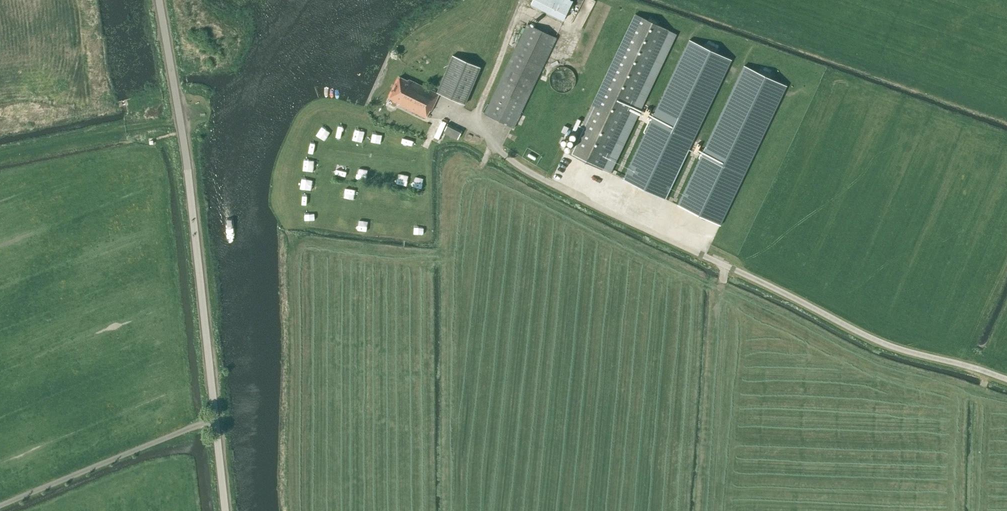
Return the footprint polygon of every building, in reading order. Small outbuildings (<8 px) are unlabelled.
[(573,1),(571,0),(533,0),(531,4),(565,20),(573,1)] [(602,170),(667,32),(634,16),(568,154),(602,170)] [(513,128),(556,38),(527,24),(484,114),(513,128)] [(688,42),(622,180),(664,200),(730,62),(688,42)] [(465,104),(481,67),(452,55),(437,92),(465,104)] [(719,226),(785,88),(742,68),(677,206),(719,226)] [(407,81),(399,77),(389,98),(399,103),(399,104),(426,117),(429,110),(430,111),(438,94),(408,79),(407,81)] [(459,136),(461,130),(447,123),(441,121),(434,137),(439,139),(441,135),(441,136),(443,132),(457,139),(458,135),(459,136)]
